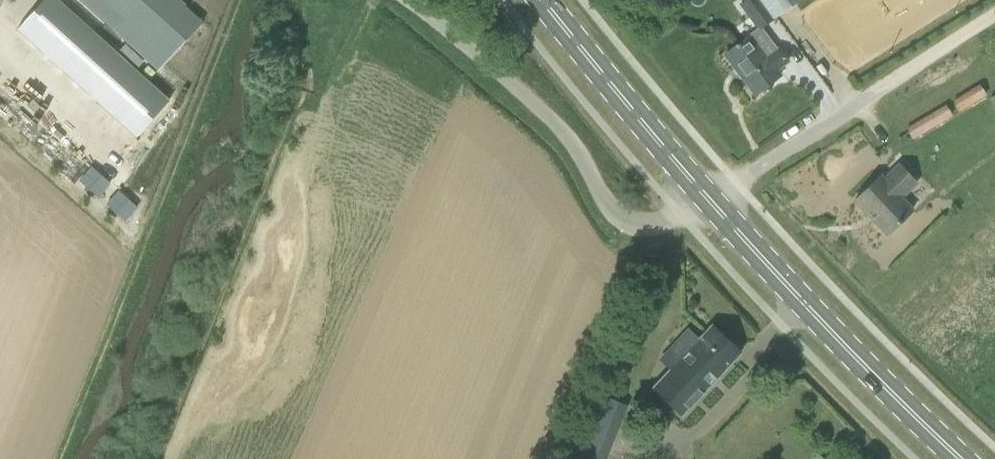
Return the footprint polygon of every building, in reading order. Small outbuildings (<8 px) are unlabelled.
[(18,30),(92,98),(136,137),(169,101),(125,60),(59,0),(45,0),(18,30)] [(114,30),(158,72),(202,22),(177,0),(80,0),(114,30)] [(739,5),(758,32),(801,0),(746,0),(739,5)] [(750,36),(725,55),(755,95),(780,76),(776,70),(788,62),(778,49),(767,57),(750,36)] [(980,84),(952,101),(959,112),(986,95),(980,84)] [(880,175),(852,202),(886,237),(914,210),(903,198),(918,184),(898,163),(883,178),(880,175)] [(110,183),(92,166),(79,180),(97,197),(110,183)] [(137,208),(118,191),(106,205),(124,222),(137,208)] [(681,416),(741,353),(739,351),(739,346),(734,342),(730,343),(712,326),(652,388),(681,416)]
